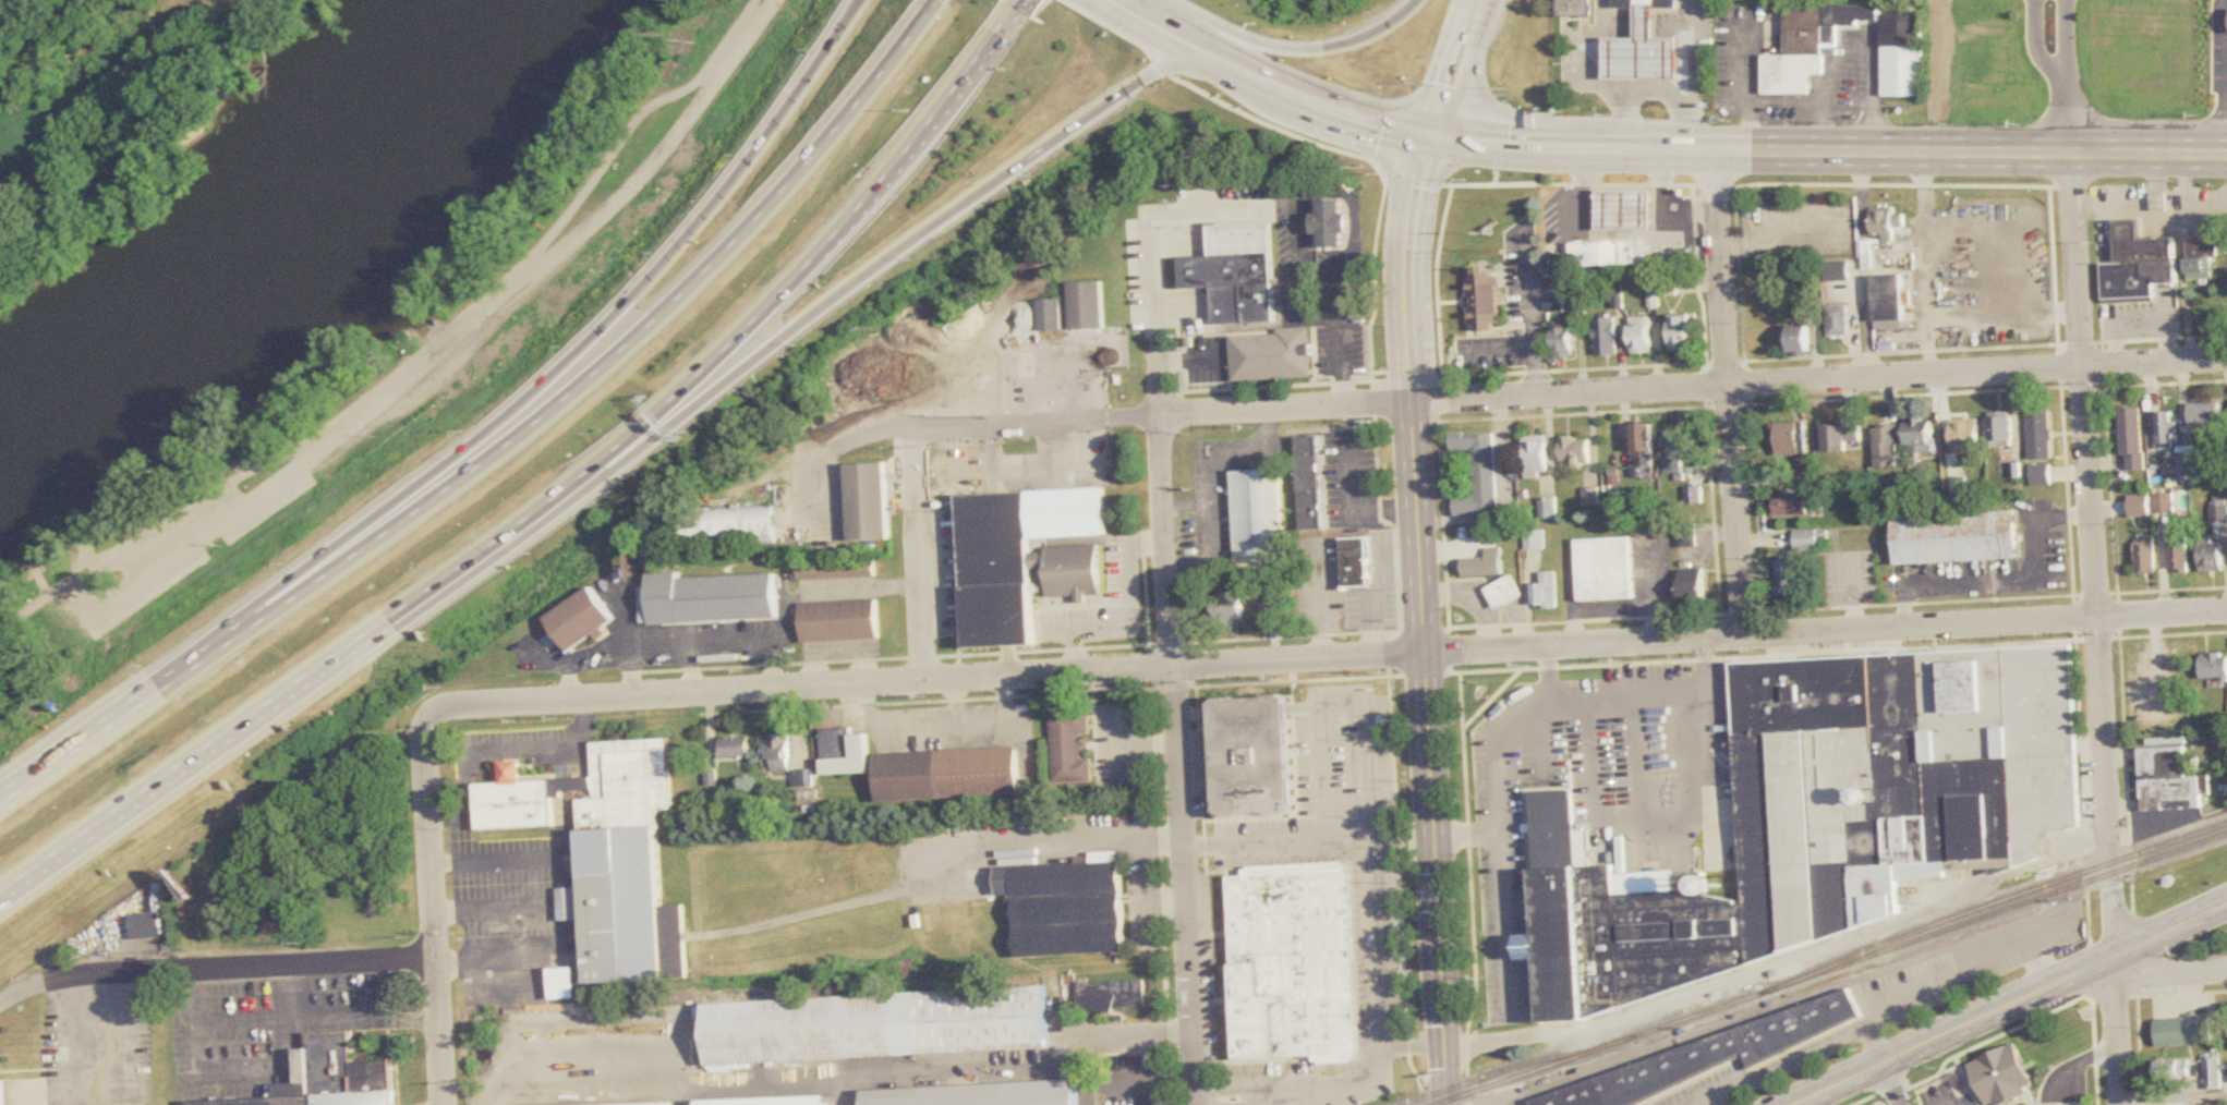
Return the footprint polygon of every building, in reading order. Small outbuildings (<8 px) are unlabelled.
[(1590,17),(1590,0),(1559,0),(1559,17),(1590,17)] [(1637,1),(1637,35),(1606,35),(1606,78),(1681,78),(1681,35),(1657,35),(1657,1),(1637,1)] [(1764,95),(1811,95),(1811,76),(1824,76),(1824,48),(1836,48),(1836,27),(1879,27),(1879,5),(1766,5),(1766,16),(1777,16),(1777,14),(1784,14),(1784,56),(1764,56),(1764,95)] [(1883,97),(1923,97),(1923,14),(1883,14),(1883,97)] [(1598,229),(1654,230),(1655,190),(1599,189),(1598,229)] [(1316,214),(1315,247),(1347,247),(1347,201),(1320,201),(1319,214),(1316,214)] [(1857,209),(1859,238),(1862,238),(1863,269),(1873,269),(1871,238),(1883,238),(1883,245),(1895,245),(1895,236),(1908,236),(1907,212),(1895,214),(1895,208),(1857,209)] [(2177,284),(2176,239),(2140,240),(2139,221),(2115,221),(2116,264),(2102,265),(2103,302),(2155,300),(2155,286),(2177,284)] [(1272,223),(1207,226),(1209,258),(1240,257),(1242,287),(1212,287),(1213,324),(1274,321),(1272,223)] [(1636,263),(1635,238),(1573,241),(1574,266),(1636,263)] [(2188,280),(2215,280),(2215,242),(2188,242),(2188,280)] [(1850,262),(1826,262),(1826,281),(1850,281),(1850,262)] [(1468,278),(1468,331),(1499,331),(1499,267),(1476,268),(1476,278),(1468,278)] [(1873,275),(1875,330),(1905,329),(1903,275),(1873,275)] [(1105,328),(1105,282),(1072,282),(1072,328),(1105,328)] [(1040,331),(1063,331),(1063,300),(1040,300),(1040,331)] [(1849,337),(1849,305),(1829,305),(1829,337),(1849,337)] [(1671,351),(1692,351),(1692,315),(1671,315),(1671,351)] [(1653,353),(1651,317),(1631,318),(1632,354),(1653,353)] [(1596,355),(1618,354),(1618,318),(1596,318),(1596,355)] [(1792,353),(1812,353),(1812,327),(1792,327),(1792,353)] [(1556,357),(1574,357),(1574,328),(1556,328),(1556,357)] [(1229,343),(1233,391),(1307,391),(1318,329),(1229,343)] [(2189,403),(2189,427),(2220,427),(2220,403),(2189,403)] [(2144,471),(2143,409),(2121,409),(2123,471),(2144,471)] [(2053,459),(2051,412),(2028,412),(2029,459),(2053,459)] [(2176,448),(2176,412),(2156,412),(2156,448),(2176,448)] [(2014,416),(1989,416),(1989,446),(2014,446),(2014,416)] [(1908,417),(1908,454),(1935,454),(1935,417),(1908,417)] [(1953,418),(1953,451),(1981,451),(1981,418),(1953,418)] [(1653,475),(1653,424),(1634,424),(1634,475),(1653,475)] [(1806,456),(1806,424),(1777,424),(1777,456),(1806,456)] [(1824,426),(1824,450),(1862,450),(1862,426),(1824,426)] [(1901,426),(1875,426),(1875,467),(1901,467),(1901,426)] [(1668,457),(1697,457),(1697,429),(1668,429),(1668,457)] [(1455,517),(1498,515),(1496,433),(1451,435),(1452,452),(1473,451),(1475,497),(1454,498),(1455,517)] [(1548,436),(1526,436),(1526,476),(1548,476),(1548,436)] [(1561,464),(1590,464),(1590,439),(1561,439),(1561,464)] [(1286,445),(1297,547),(1318,550),(1316,446),(1286,445)] [(1665,460),(1666,475),(1682,475),(1682,460),(1665,460)] [(848,464),(850,541),(889,539),(887,463),(848,464)] [(2032,465),(2032,486),(2050,486),(2050,465),(2032,465)] [(1285,568),(1282,469),(1234,471),(1237,569),(1285,568)] [(1685,487),(1685,503),(1703,503),(1703,487),(1685,487)] [(959,495),(966,649),(1036,646),(1032,570),(1049,570),(1050,597),(1077,596),(1078,605),(1090,604),(1089,596),(1102,596),(1101,546),(1031,549),(1031,539),(1105,536),(1104,488),(959,495)] [(1585,505),(1598,505),(1598,497),(1596,497),(1596,489),(1585,489),(1585,505)] [(2155,512),(2172,512),(2172,490),(2155,490),(2155,512)] [(1811,496),(1775,496),(1775,515),(1811,515),(1811,496)] [(1557,521),(1557,499),(1541,499),(1541,521),(1557,521)] [(683,547),(775,544),(774,507),(682,509),(683,547)] [(2019,560),(2018,511),(1893,515),(1896,564),(2019,560)] [(1680,547),(1696,547),(1696,527),(1679,529),(1680,547)] [(1525,531),(1525,549),(1544,549),(1544,531),(1525,531)] [(1794,531),(1794,551),(1817,551),(1817,531),(1794,531)] [(2187,532),(2168,532),(2168,571),(2187,571),(2187,532)] [(1577,541),(1580,603),(1633,600),(1630,538),(1577,541)] [(2137,573),(2155,573),(2155,541),(2137,541),(2137,573)] [(2200,571),(2223,571),(2223,542),(2200,542),(2200,571)] [(1486,559),(1464,559),(1464,578),(1501,578),(1501,549),(1486,549),(1486,559)] [(1336,552),(1338,592),(1363,597),(1366,554),(1336,552)] [(876,578),(875,560),(799,562),(800,580),(876,578)] [(1776,594),(1799,594),(1799,560),(1776,560),(1776,594)] [(1680,570),(1680,598),(1704,598),(1704,570),(1680,570)] [(1534,584),(1534,609),(1557,609),(1557,572),(1541,572),(1541,584),(1534,584)] [(776,574),(681,579),(681,573),(650,574),(652,624),(778,620),(776,574)] [(1487,587),(1494,608),(1520,598),(1512,579),(1487,587)] [(616,622),(593,587),(547,618),(570,653),(616,622)] [(1244,597),(1215,597),(1215,622),(1244,622),(1244,597)] [(801,603),(803,644),(880,641),(878,600),(801,603)] [(1729,663),(2070,645),(2080,826),(2066,831),(2038,833),(2040,859),(2014,867),(1944,872),(1945,878),(1898,881),(1899,914),(1586,1021),(1541,1023),(1533,871),(1535,871),(1530,792),(1572,790),(1574,831),(1585,831),(1587,866),(1613,864),(1613,875),(1674,871),(1674,874),(1704,872),(1704,895),(1736,902),(1736,904),(1744,904),(1729,663)] [(2226,680),(2226,654),(2200,654),(2201,681),(2226,680)] [(1212,697),(1218,812),(1219,812),(1219,813),(1222,813),(1222,815),(1225,815),(1225,817),(1288,814),(1288,812),(1291,812),(1291,810),(1293,809),(1287,693),(1212,697)] [(1051,715),(1053,785),(1091,784),(1090,760),(1088,760),(1087,714),(1051,715)] [(868,734),(851,736),(850,729),(822,730),(823,776),(869,775),(868,734)] [(789,736),(764,737),(765,773),(790,773),(789,736)] [(749,757),(749,738),(722,738),(722,757),(749,757)] [(589,984),(687,980),(685,907),(663,908),(658,812),(671,811),(668,740),(592,743),(594,777),(523,780),(522,762),(501,763),(503,785),(477,786),(480,829),(565,826),(564,794),(580,793),(589,984)] [(2141,811),(2202,810),(2201,796),(2210,794),(2208,777),(2186,777),(2186,745),(2140,746),(2141,811)] [(1020,798),(1019,749),(878,753),(879,801),(1020,798)] [(1125,954),(1121,853),(1091,854),(1091,864),(998,869),(1000,896),(1016,896),(1018,957),(1125,954)] [(1352,861),(1361,1062),(1316,1065),(1316,1056),(1236,1060),(1226,867),(1352,861)] [(560,921),(580,921),(580,889),(560,889),(560,921)] [(166,939),(166,915),(135,915),(135,939),(166,939)] [(552,1000),(577,1000),(577,969),(552,969),(552,1000)] [(1145,982),(1080,982),(1080,1011),(1145,1011),(1145,982)] [(705,1005),(1045,986),(1049,1048),(709,1067),(705,1005)] [(1861,1016),(1848,988),(1528,1102),(1530,1104),(1640,1104),(1743,1056),(1748,1070),(1861,1016)] [(2213,1043),(2211,1017),(2155,1021),(2157,1047),(2213,1043)] [(1986,1104),(2002,1104),(2036,1092),(2018,1044),(1970,1064),(1986,1104)] [(2220,1089),(2220,1057),(2205,1057),(2205,1089),(2220,1089)] [(2191,1060),(2154,1061),(2155,1079),(2191,1079),(2191,1060)] [(10,1081),(0,1082),(0,1104),(12,1104),(10,1081)] [(1078,1082),(864,1091),(865,1104),(1079,1104),(1078,1082)] [(397,1089),(398,1104),(191,1104),(191,1100),(397,1089)]
